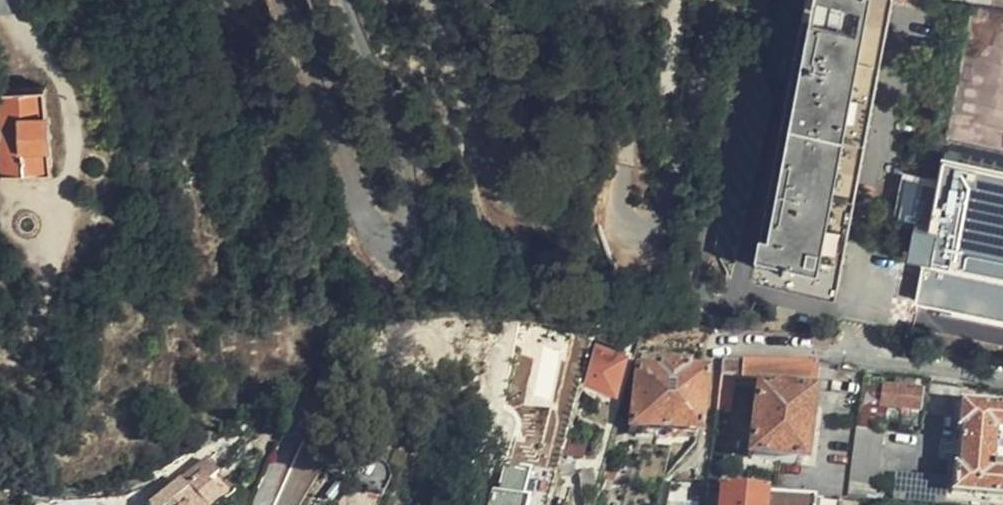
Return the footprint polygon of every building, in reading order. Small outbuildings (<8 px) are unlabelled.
[(891,0),(807,0),(756,270),(838,286),(891,0)] [(946,155),(1002,166),(1002,13),(976,7),(946,155)] [(46,89),(0,92),(0,101),(4,174),(53,171),(46,89)] [(909,252),(927,255),(918,302),(1002,319),(1002,166),(946,155),(932,224),(914,220),(909,252)] [(600,333),(593,333),(580,380),(583,382),(616,390),(626,354),(597,346),(600,333)] [(722,358),(716,411),(727,413),(732,378),(735,378),(736,359),(722,358)] [(736,359),(735,378),(812,383),(814,364),(736,359)] [(705,378),(699,376),(684,374),(684,369),(657,365),(656,372),(637,369),(628,428),(696,437),(705,378)] [(919,411),(920,391),(914,390),(913,381),(901,379),(900,388),(881,386),(879,406),(919,411)] [(802,463),(810,394),(755,388),(746,456),(802,463)] [(494,412),(495,408),(486,406),(484,423),(494,425),(496,412),(494,412)] [(958,406),(957,429),(960,430),(955,469),(951,470),(949,495),(1002,500),(1002,410),(958,406)] [(882,432),(855,429),(848,482),(875,484),(882,432)] [(387,482),(386,473),(370,458),(364,457),(352,481),(380,497),(387,482)] [(200,460),(147,504),(217,504),(229,494),(200,460)] [(579,475),(582,492),(593,490),(590,474),(579,475)] [(944,485),(893,480),(890,502),(917,504),(943,504),(944,485)] [(823,499),(720,488),(719,504),(823,504),(823,499)] [(527,499),(491,492),(487,504),(525,504),(527,499)]
